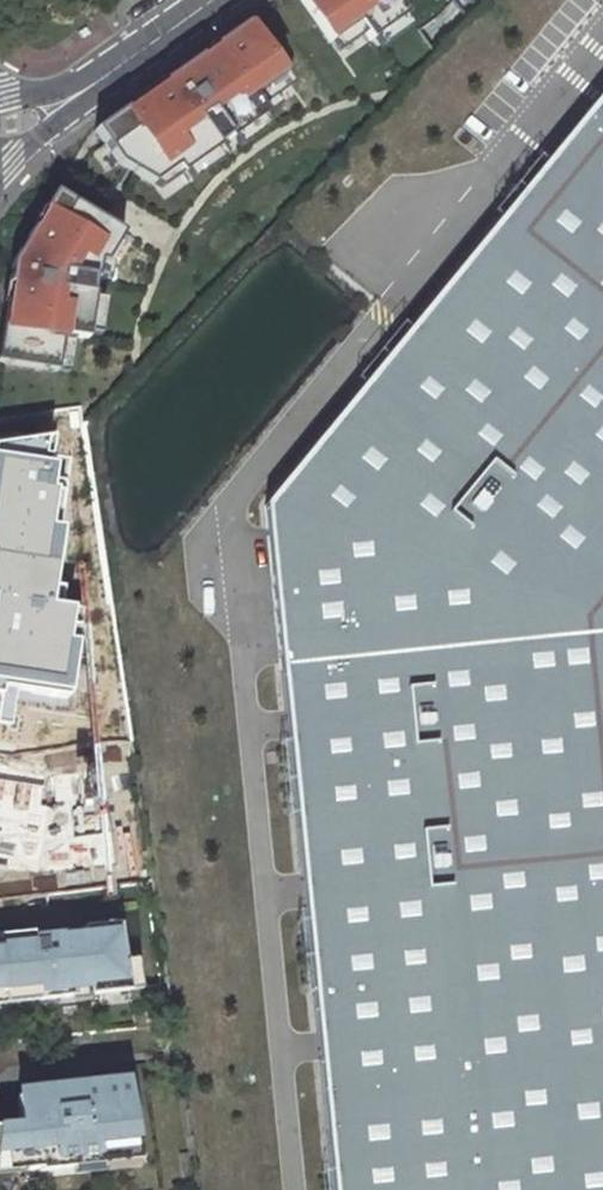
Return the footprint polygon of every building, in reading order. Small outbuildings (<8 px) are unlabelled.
[(370,41),(406,15),(398,5),(405,0),(301,0),(331,43),(357,24),(370,41)] [(246,21),(224,37),(264,90),(285,75),(246,21)] [(224,37),(95,129),(119,163),(153,184),(176,167),(181,173),(219,147),(217,145),(228,137),(230,139),(268,113),(255,96),(264,90),(224,37)] [(276,468),(345,1189),(602,1189),(602,81),(276,468)] [(54,191),(42,211),(47,214),(37,231),(33,228),(11,263),(0,330),(0,362),(57,371),(64,335),(87,339),(94,294),(91,294),(93,279),(95,279),(99,262),(105,263),(123,233),(54,191)] [(49,410),(51,430),(83,426),(83,423),(80,407),(49,410)] [(0,576),(0,606),(18,608),(20,580),(0,576)] [(0,643),(0,728),(1,734),(50,727),(36,637),(0,643)] [(50,804),(47,754),(13,757),(16,806),(50,804)] [(37,985),(39,1000),(131,991),(120,923),(84,927),(84,933),(46,937),(43,941),(33,942),(32,932),(0,936),(0,989),(37,985)] [(21,1153),(22,1165),(36,1164),(37,1167),(71,1163),(70,1157),(137,1150),(126,1079),(91,1082),(90,1078),(49,1083),(48,1088),(15,1091),(18,1121),(0,1122),(0,1156),(21,1153)]
